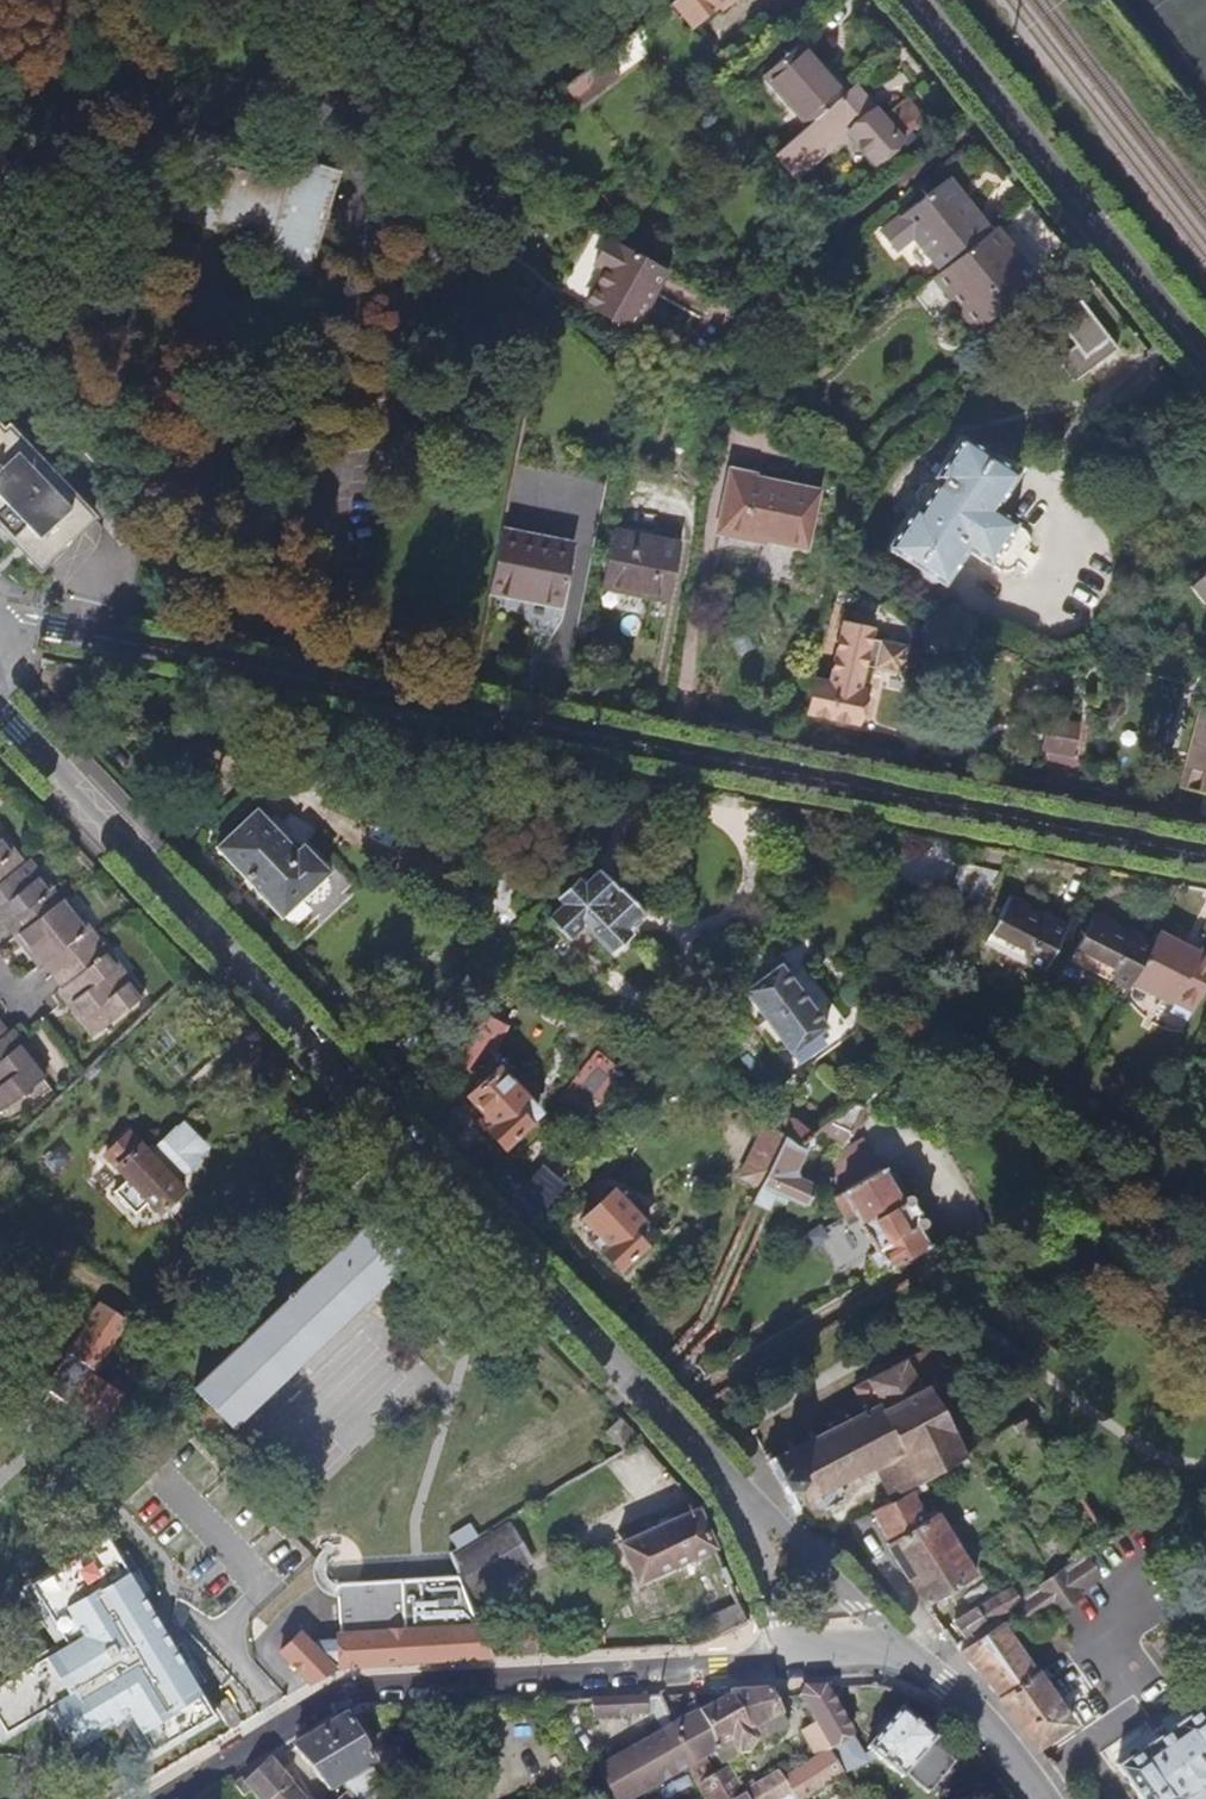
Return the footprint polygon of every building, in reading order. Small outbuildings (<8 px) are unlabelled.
[(672,1),(692,25),(718,4),(721,8),(731,0),(673,0),(672,1)] [(626,37),(563,88),(580,108),(643,58),(626,37)] [(807,124),(843,93),(799,44),(764,74),(807,124)] [(855,84),(843,93),(807,124),(775,154),(796,178),(848,132),(875,163),(925,119),(907,98),(884,117),(855,84)] [(264,262),(307,275),(318,241),(311,238),(320,206),(328,208),(338,173),(296,160),(287,186),(235,170),(242,144),(197,131),(171,218),(214,230),(216,225),(271,241),(264,262)] [(947,178),(942,182),(965,210),(970,206),(947,178)] [(965,210),(942,182),(884,228),(899,247),(913,235),(942,271),(991,231),(970,206),(965,210)] [(318,241),(328,208),(320,206),(311,238),(318,241)] [(995,228),(991,231),(942,271),(935,276),(975,326),(1035,277),(995,228)] [(588,303),(635,328),(667,272),(610,240),(597,263),(608,268),(588,303)] [(1080,347),(1060,362),(1076,384),(1119,351),(1074,292),(1054,307),(1060,315),(1057,318),(1080,347)] [(30,556),(43,545),(52,554),(92,517),(8,428),(3,432),(0,428),(0,524),(30,556)] [(886,545),(943,582),(966,548),(987,561),(1012,521),(992,507),(1014,472),(960,435),(930,481),(922,482),(915,492),(917,500),(886,545)] [(717,530),(806,549),(818,491),(729,472),(717,530)] [(129,507),(116,494),(110,501),(122,514),(129,507)] [(602,587),(669,601),(681,542),(614,529),(602,587)] [(501,531),(489,590),(559,604),(571,545),(501,531)] [(39,566),(52,554),(43,545),(30,556),(39,566)] [(1203,575),(1192,584),(1205,603),(1205,578),(1203,575)] [(814,676),(807,710),(857,719),(864,686),(860,685),(864,662),(901,669),(906,643),(870,635),(872,626),(844,620),(831,680),(814,676)] [(1205,791),(1205,708),(1202,707),(1181,785),(1205,791)] [(1042,751),(1072,757),(1078,728),(1048,722),(1042,751)] [(321,898),(325,895),(327,888),(327,881),(323,875),(327,870),(301,844),(294,851),(255,809),(215,846),(281,914),(302,896),(307,900),(315,901),(321,898)] [(57,971),(66,984),(61,988),(97,1032),(140,999),(62,899),(58,903),(24,861),(20,864),(0,839),(0,923),(5,930),(13,937),(19,933),(42,963),(47,959),(57,971)] [(978,913),(1000,871),(959,863),(951,899),(978,913)] [(626,930),(642,914),(595,869),(580,884),(576,879),(556,898),(561,903),(549,915),(571,938),(584,925),(612,953),(630,934),(626,930)] [(1043,969),(1066,925),(1008,896),(985,940),(1043,969)] [(1129,986),(1132,981),(1151,941),(1093,912),(1069,956),(1129,986)] [(1151,941),(1132,981),(1172,1001),(1175,995),(1193,1005),(1205,980),(1205,957),(1157,931),(1151,941)] [(756,951),(741,980),(747,988),(745,990),(765,1018),(756,1024),(775,1050),(784,1043),(791,1053),(825,1028),(780,964),(770,971),(756,951)] [(1190,1011),(1193,1005),(1175,995),(1172,1001),(1190,1011)] [(481,1013),(457,1060),(470,1067),(482,1044),(492,1049),(505,1024),(481,1013)] [(43,1076),(25,1054),(8,1032),(4,1035),(0,1030),(0,1111),(43,1076)] [(467,1095),(484,1114),(492,1123),(487,1128),(504,1146),(537,1115),(537,1109),(497,1067),(467,1095)] [(854,1102),(819,1130),(844,1142),(864,1108),(854,1102)] [(772,1108),(762,1121),(764,1124),(775,1133),(787,1120),(772,1108)] [(478,1119),(487,1128),(492,1123),(484,1114),(478,1119)] [(799,1146),(811,1136),(793,1120),(787,1120),(775,1133),(781,1137),(796,1148),(799,1146)] [(760,1184),(781,1137),(775,1133),(764,1124),(740,1175),(760,1184)] [(195,1152),(200,1146),(182,1127),(176,1133),(173,1132),(157,1147),(150,1144),(144,1149),(128,1133),(105,1153),(127,1177),(113,1191),(135,1214),(148,1201),(159,1212),(184,1189),(173,1178),(196,1156),(195,1152)] [(805,1207),(816,1184),(800,1176),(798,1168),(807,1150),(799,1146),(796,1148),(781,1137),(760,1184),(752,1202),(768,1210),(775,1194),(805,1207)] [(891,1162),(883,1167),(895,1187),(908,1189),(891,1162)] [(880,1274),(925,1247),(929,1245),(916,1224),(920,1209),(908,1189),(895,1187),(883,1167),(834,1195),(845,1215),(853,1210),(876,1249),(868,1254),(880,1274)] [(585,1217),(601,1234),(609,1244),(603,1249),(620,1267),(645,1243),(630,1228),(641,1218),(613,1189),(585,1217)] [(938,1239),(920,1209),(916,1224),(929,1245),(938,1239)] [(230,1428),(245,1414),(224,1392),(336,1287),(356,1308),(369,1296),(379,1305),(399,1287),(389,1276),(409,1257),(370,1217),(192,1388),(230,1428)] [(594,1240),(603,1249),(609,1244),(601,1234),(594,1240)] [(245,1414),(356,1308),(336,1287),(224,1392),(245,1414)] [(43,1390),(100,1427),(119,1397),(89,1378),(106,1351),(80,1333),(43,1390)] [(888,1497),(967,1450),(923,1356),(852,1386),(856,1395),(822,1414),(830,1429),(767,1462),(791,1510),(874,1467),(888,1497)] [(637,1434),(622,1418),(609,1431),(624,1446),(637,1434)] [(132,1460),(140,1452),(112,1423),(104,1431),(132,1460)] [(647,1458),(654,1454),(642,1439),(614,1456),(479,1536),(457,1549),(448,1554),(457,1575),(467,1597),(651,1488),(662,1482),(660,1480),(647,1458)] [(656,1498),(680,1485),(671,1474),(660,1480),(662,1482),(651,1488),(656,1498)] [(890,1502),(873,1511),(891,1548),(909,1577),(925,1605),(974,1576),(938,1512),(929,1517),(912,1491),(890,1502)] [(710,1537),(697,1508),(620,1542),(638,1581),(714,1547),(710,1537)] [(449,1535),(457,1549),(479,1536),(471,1523),(449,1535)] [(208,1716),(101,1541),(24,1587),(61,1647),(0,1684),(0,1735),(48,1706),(72,1744),(122,1714),(146,1753),(208,1716)] [(1083,1555),(1034,1591),(1016,1603),(1031,1624),(1056,1608),(1059,1612),(1084,1595),(1081,1590),(1098,1578),(1083,1555)] [(431,1662),(493,1658),(481,1631),(467,1597),(457,1575),(401,1579),(337,1583),(340,1640),(311,1642),(301,1633),(282,1652),(311,1682),(335,1667),(431,1662)] [(966,1639),(1016,1603),(1034,1591),(1025,1578),(954,1619),(966,1639)] [(708,1639),(747,1624),(737,1602),(700,1619),(708,1639)] [(1019,1724),(1036,1750),(1074,1724),(1003,1623),(960,1652),(978,1672),(980,1675),(1001,1697),(1019,1724)] [(493,1658),(541,1655),(539,1628),(481,1631),(493,1658)] [(782,1715),(770,1690),(727,1692),(728,1696),(699,1711),(720,1751),(714,1754),(721,1766),(742,1754),(748,1754),(756,1741),(750,1729),(782,1715)] [(816,1722),(831,1748),(824,1752),(837,1774),(867,1757),(857,1742),(826,1691),(799,1691),(816,1722)] [(694,1764),(673,1723),(659,1696),(592,1699),(593,1719),(653,1716),(661,1731),(601,1765),(617,1798),(631,1798),(691,1766),(694,1764)] [(1118,1764),(1143,1798),(1205,1798),(1205,1704),(1118,1764)] [(694,1764),(706,1758),(714,1754),(720,1751),(699,1711),(698,1709),(673,1723),(694,1764)] [(927,1796),(953,1767),(930,1747),(933,1743),(898,1713),(866,1750),(901,1780),(904,1777),(927,1796)] [(330,1790),(342,1783),(373,1764),(346,1719),(301,1746),(296,1749),(330,1790)] [(831,1748),(816,1722),(800,1730),(815,1758),(824,1752),(831,1748)] [(824,1752),(815,1758),(783,1778),(780,1774),(745,1793),(726,1767),(714,1774),(706,1758),(694,1764),(691,1766),(708,1798),(806,1798),(840,1778),(837,1774),(824,1752)] [(281,1756),(270,1758),(286,1776),(294,1770),(281,1756)] [(286,1776),(270,1758),(246,1782),(243,1779),(232,1786),(243,1798),(251,1792),(257,1798),(307,1798),(286,1776)] [(356,1798),(375,1798),(386,1789),(383,1781),(373,1764),(342,1783),(349,1791),(356,1798)] [(349,1791),(339,1798),(356,1798),(349,1791)]
